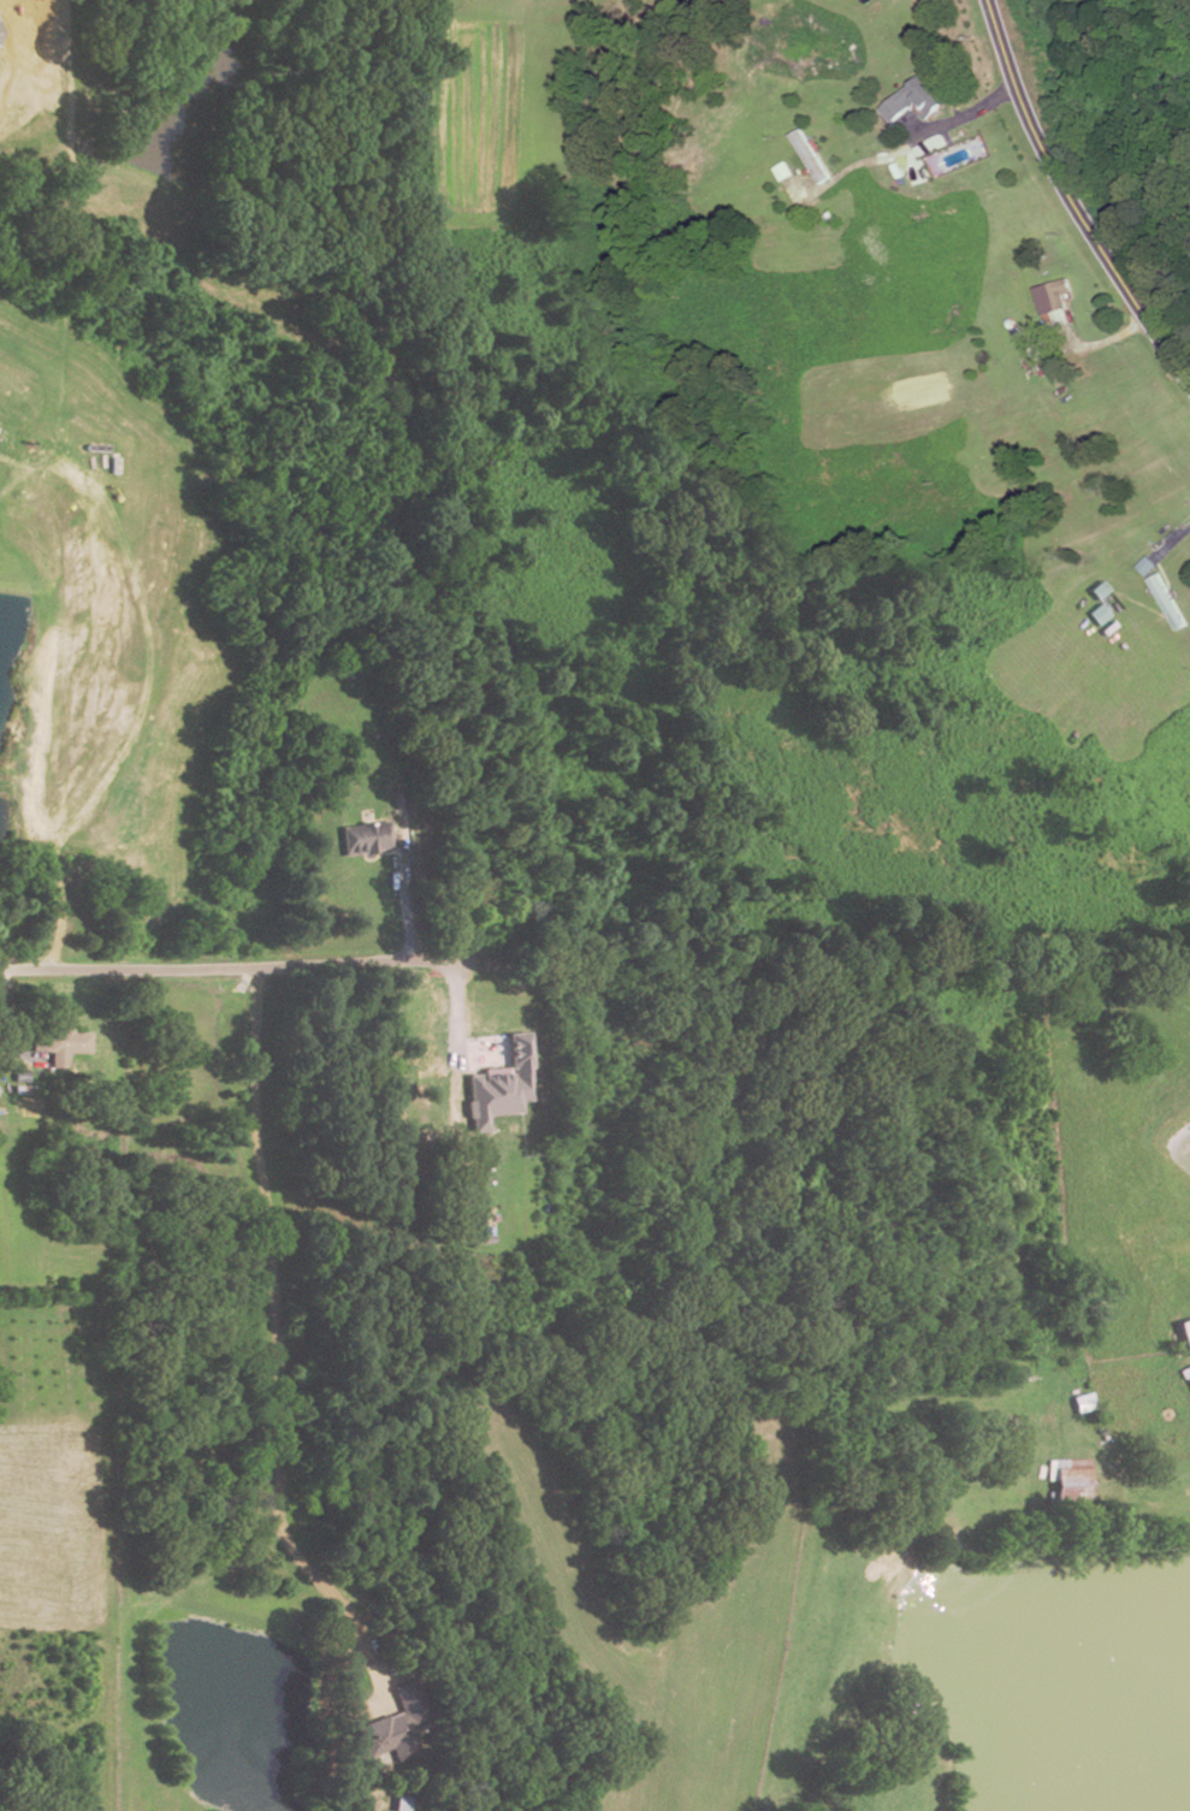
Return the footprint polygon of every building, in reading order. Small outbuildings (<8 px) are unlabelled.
[(949,90),(945,94),(951,101),(929,120),(925,117),(931,112),(922,101),(895,124),(882,111),(924,72),(930,78),(935,73),(949,90)] [(792,135),(822,184),(833,178),(801,128),(792,135)] [(775,168),(782,183),(794,177),(787,162),(775,168)] [(1037,289),(1070,280),(1072,294),(1065,296),(1068,309),(1044,315),(1037,289)] [(1158,567),(1148,557),(1138,567),(1147,576),(1158,567)] [(1148,581),(1159,575),(1186,627),(1177,632),(1148,581)] [(1097,625),(1109,614),(1099,602),(1086,612),(1097,625)] [(337,830),(387,823),(391,850),(341,857),(337,830)] [(31,1031),(57,1032),(58,1030),(69,1030),(69,1032),(85,1034),(84,1055),(64,1054),(63,1070),(47,1069),(48,1054),(30,1054),(31,1031)] [(472,1088),(478,1112),(511,1103),(507,1081),(472,1088)] [(1184,1353),(1189,1351),(1189,1320),(1176,1325),(1184,1353)] [(1189,1389),(1189,1366),(1182,1371),(1189,1389)] [(1073,1399),(1093,1395),(1096,1410),(1077,1416),(1073,1399)] [(1056,1463),(1058,1505),(1091,1505),(1090,1462),(1056,1463)] [(361,1726),(374,1756),(387,1750),(395,1764),(419,1753),(402,1715),(387,1721),(385,1715),(361,1726)]
